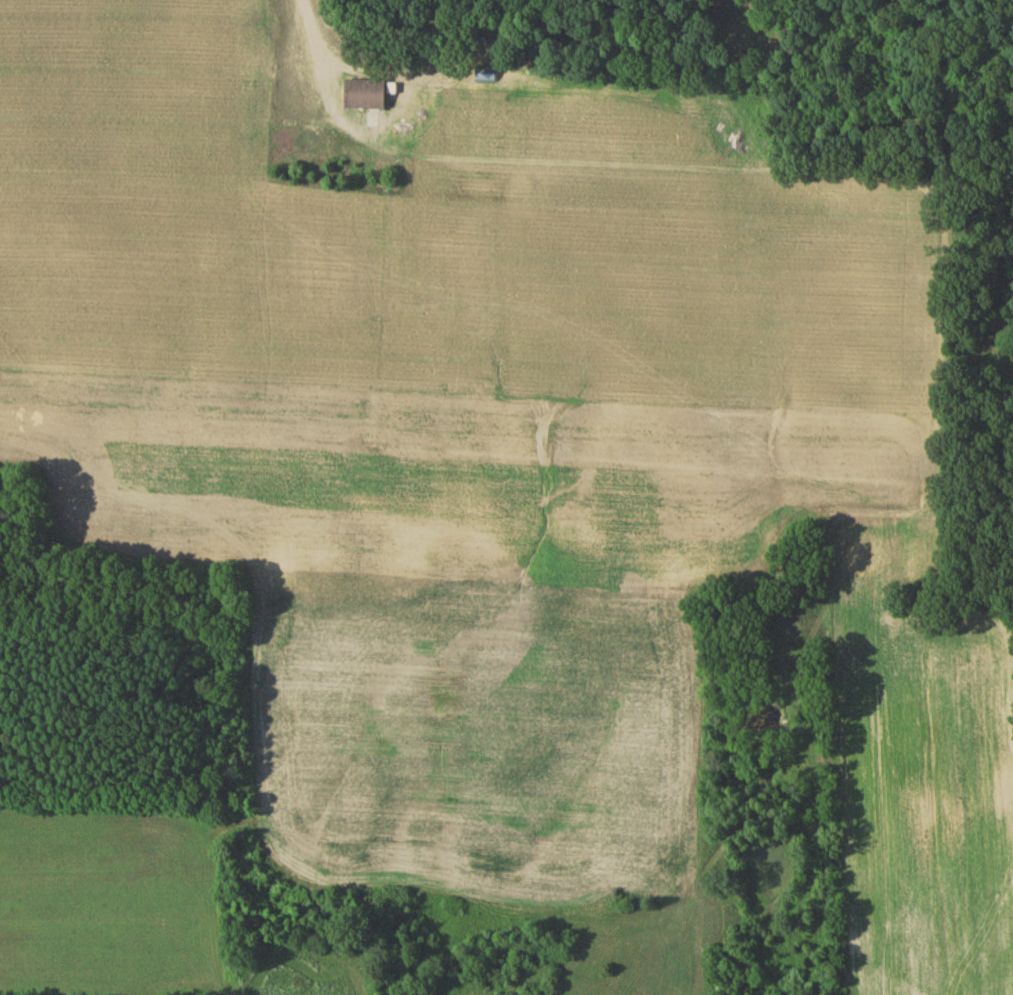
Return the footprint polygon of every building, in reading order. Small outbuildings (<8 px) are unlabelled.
[(387,83),(346,83),(346,112),(387,112),(387,83)]
